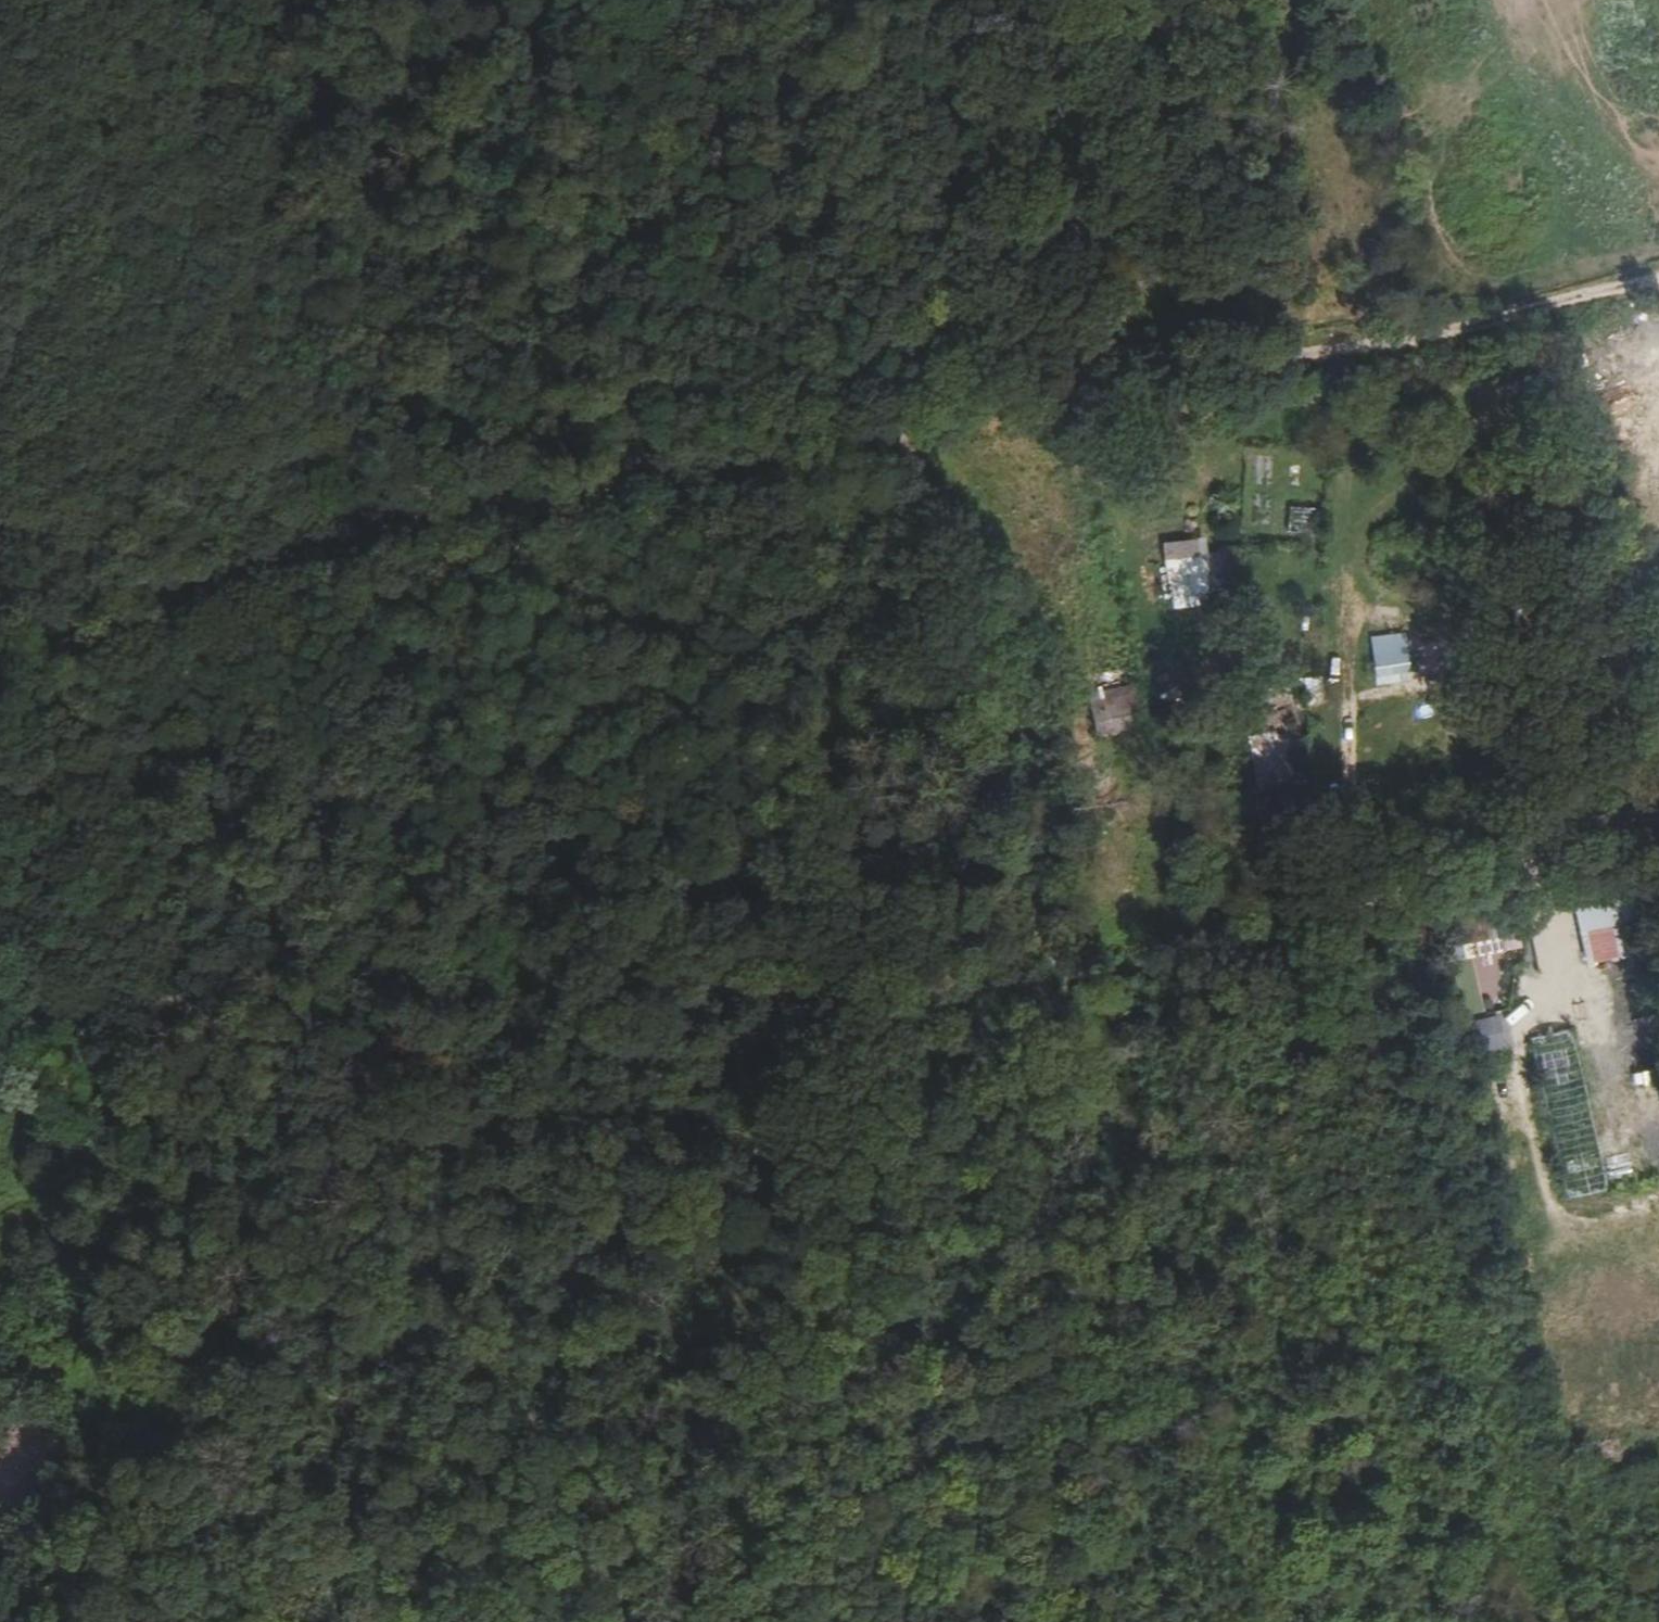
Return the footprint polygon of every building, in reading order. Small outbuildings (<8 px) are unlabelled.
[(1312,535),(1314,508),(1287,506),(1285,533),(1312,535)] [(1164,599),(1207,598),(1205,540),(1163,542),(1164,599)] [(1408,671),(1377,670),(1377,687),(1408,688),(1408,671)] [(1126,714),(1121,689),(1078,699),(1087,736),(1121,729),(1118,716),(1126,714)] [(1252,743),(1234,747),(1250,801),(1283,792),(1273,756),(1257,760),(1252,743)] [(1626,990),(1615,902),(1575,907),(1586,995),(1626,990)] [(1478,1055),(1505,1049),(1497,1016),(1470,1022),(1478,1055)]
